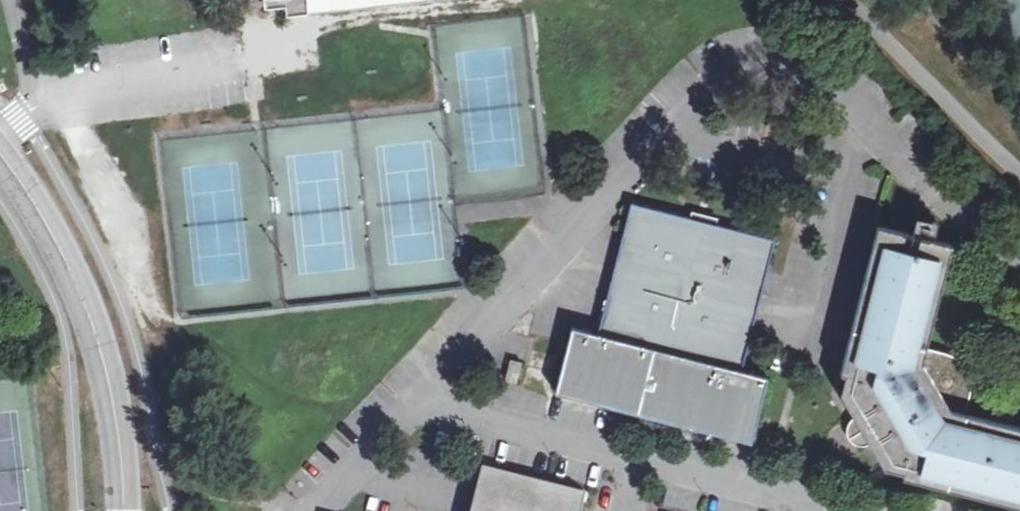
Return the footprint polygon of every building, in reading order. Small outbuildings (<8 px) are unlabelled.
[(284,14),(411,0),(283,0),(284,14)] [(571,327),(554,392),(645,415),(751,442),(768,376),(742,370),(750,337),(764,282),(775,239),(700,221),(630,203),(621,239),(606,294),(596,333),(583,330),(571,327)] [(904,230),(927,237),(931,221),(909,215),(904,230)] [(948,481),(1000,495),(1019,500),(1019,428),(965,414),(970,396),(971,393),(970,379),(966,369),(961,361),(954,356),(945,353),(926,348),(952,245),(917,236),(885,227),(859,330),(856,329),(840,393),(866,436),(884,468),(948,484),(948,481)] [(511,359),(507,379),(516,382),(521,362),(511,359)] [(473,510),(584,510),(587,494),(484,469),(473,510)]
